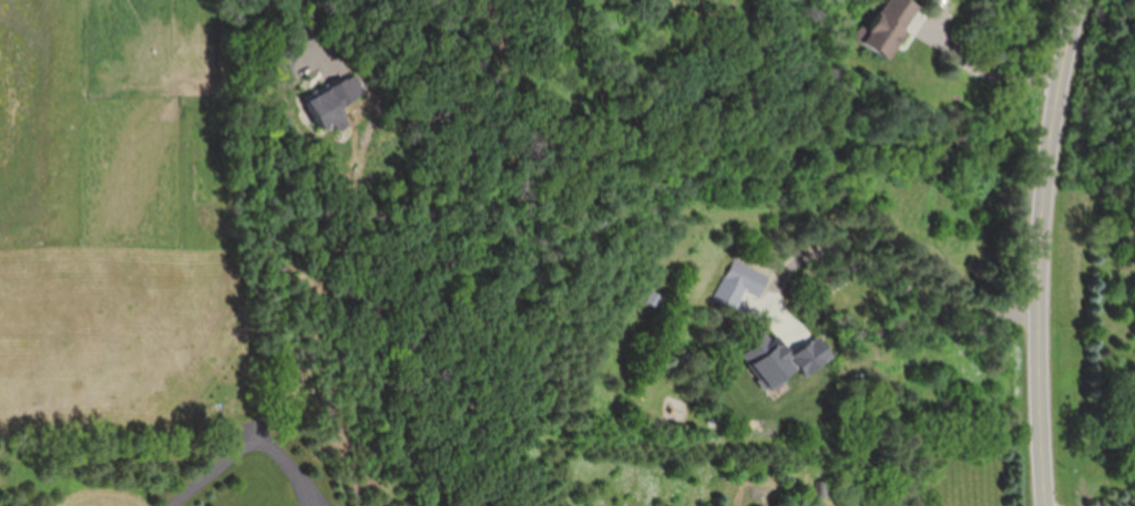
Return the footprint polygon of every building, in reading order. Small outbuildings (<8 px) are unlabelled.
[(890,56),(919,4),(912,0),(887,0),(864,41),(890,56)] [(760,298),(770,274),(734,259),(716,300),(738,310),(745,292),(760,298)] [(805,356),(794,341),(787,346),(783,340),(755,359),(772,383),(761,390),(770,404),(801,383),(790,367),(805,356)]
